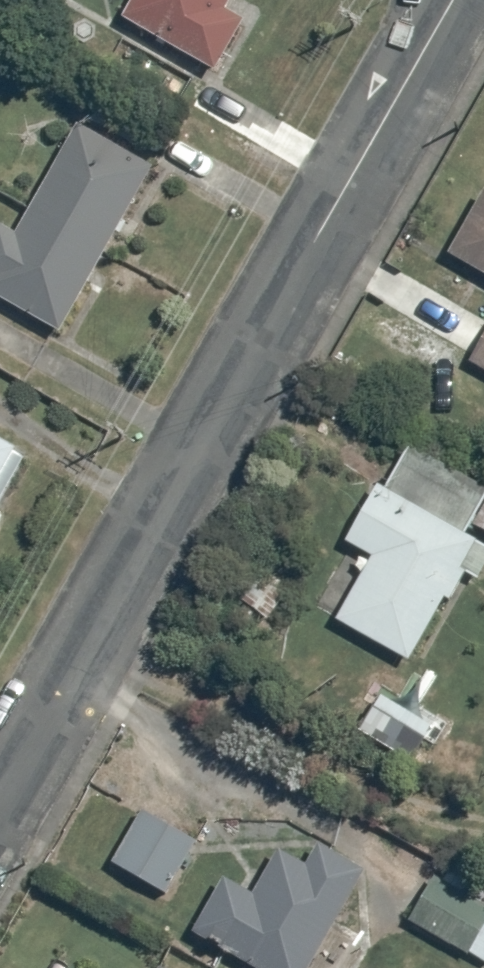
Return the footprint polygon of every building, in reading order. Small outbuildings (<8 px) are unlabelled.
[(122,15),(215,68),(242,22),(219,9),(224,0),(130,0),(122,15)] [(161,174),(85,131),(24,237),(8,227),(0,241),(0,280),(7,284),(0,296),(0,297),(68,336),(161,174)] [(465,260),(483,271),(483,218),(461,258),(465,260)] [(14,506),(4,500),(31,454),(0,436),(0,530),(14,506)] [(387,490),(353,542),(377,557),(337,619),(411,667),(455,600),(459,602),(475,577),(483,583),(483,550),(389,488),(387,490)] [(195,843),(141,812),(112,861),(166,893),(195,843)] [(370,868),(326,845),(313,869),(286,855),(263,899),(231,882),(205,932),(237,949),(234,955),(259,967),(318,967),(370,868)] [(416,925),(483,960),(483,888),(445,868),(416,925)]
